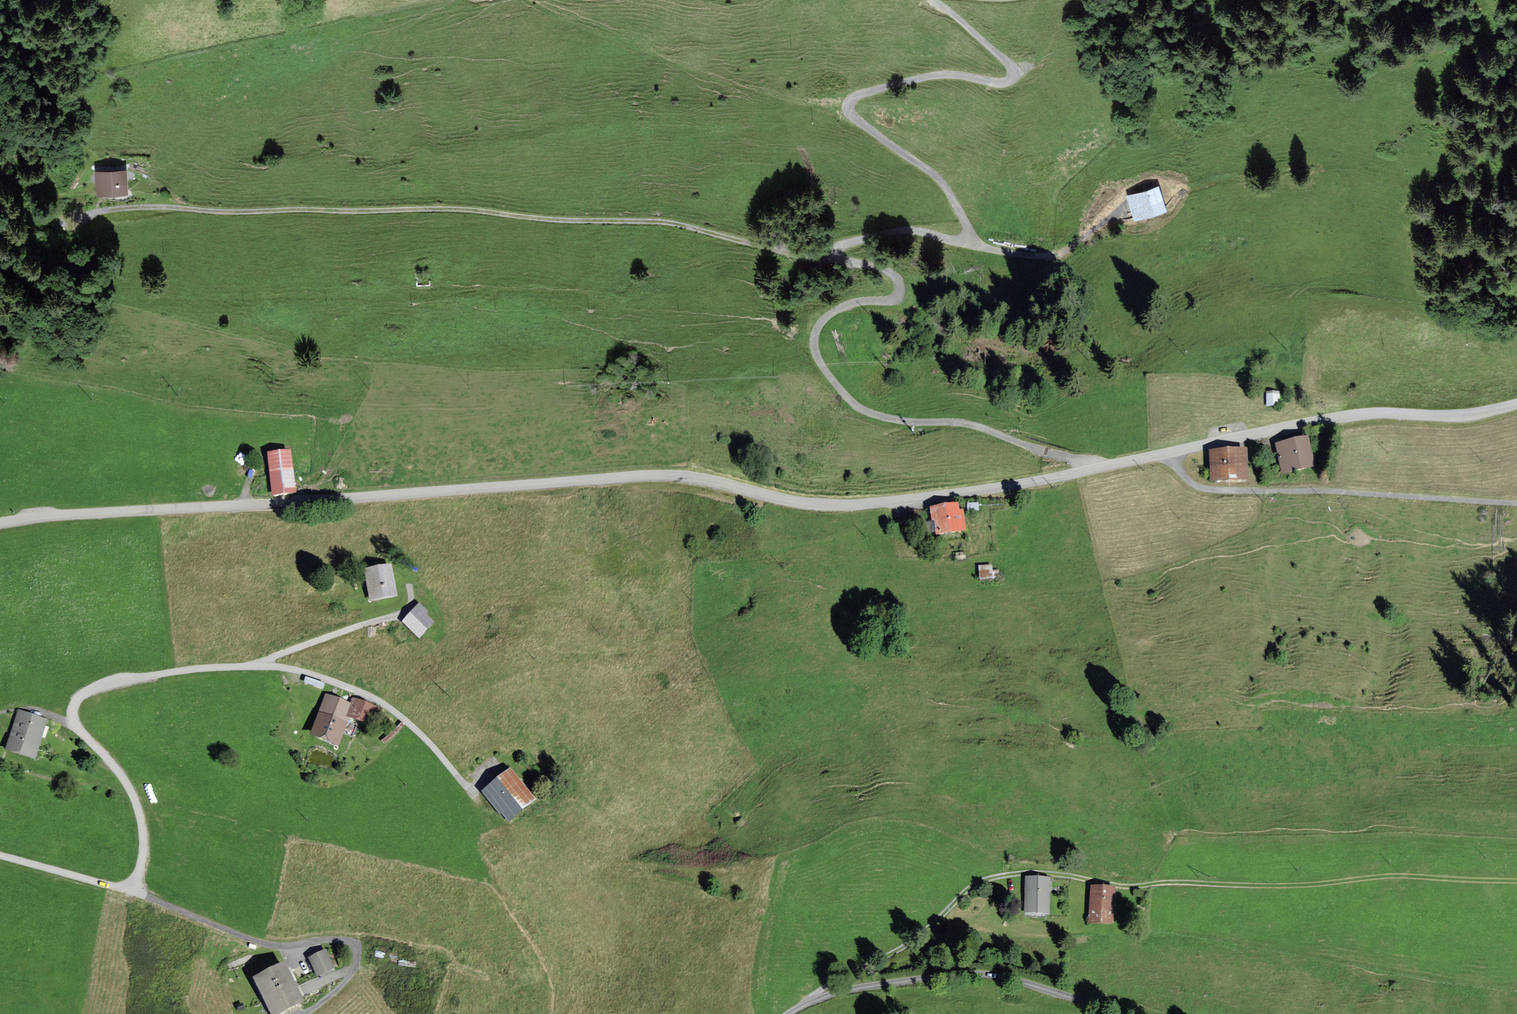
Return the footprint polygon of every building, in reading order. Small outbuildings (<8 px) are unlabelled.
[(125,167),(96,168),(96,189),(126,188),(125,167)] [(1158,185),(1128,194),(1135,219),(1165,210),(1158,185)] [(1277,391),(1264,391),(1264,405),(1278,405),(1277,391)] [(1308,440),(1276,448),(1283,473),(1314,466),(1308,440)] [(1245,452),(1211,454),(1212,480),(1246,478),(1245,452)] [(270,455),(273,492),(296,490),(293,453),(270,455)] [(958,513),(957,506),(932,511),(936,535),(965,530),(961,512),(958,513)] [(992,564),(978,564),(979,578),(993,578),(992,564)] [(393,567),(368,570),(372,599),(397,596),(393,567)] [(417,608),(403,623),(417,636),(431,622),(417,608)] [(353,703),(327,696),(315,735),(341,742),(353,703)] [(49,718),(20,710),(10,749),(39,756),(49,718)] [(514,770),(486,791),(509,820),(536,799),(514,770)] [(1053,880),(1027,879),(1026,912),(1051,913),(1053,880)] [(1118,888),(1095,886),(1091,921),(1115,924),(1118,888)] [(327,953),(312,961),(319,975),(335,966),(327,953)] [(258,981),(274,1013),(304,1000),(288,967),(258,981)]
